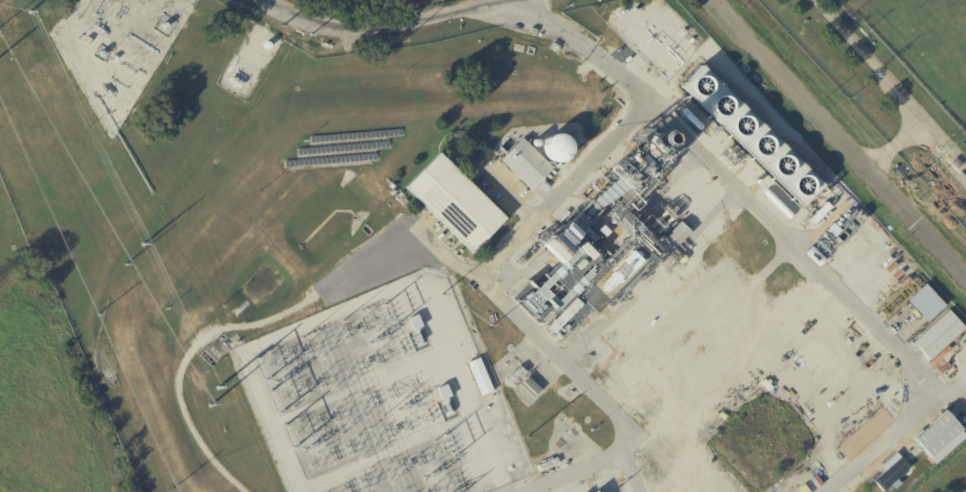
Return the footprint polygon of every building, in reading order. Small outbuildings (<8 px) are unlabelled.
[(552,49),(556,41),(562,45),(560,47),(561,48),(558,53),(552,49)] [(698,67),(821,186),(800,209),(676,90),(698,67)] [(550,160),(548,157),(546,155),(546,152),(546,149),(546,146),(548,143),(550,141),(552,139),(555,138),(558,137),(561,137),(564,138),(566,140),(568,142),(570,144),(571,147),(572,150),(571,153),(570,156),(569,158),(566,160),(564,162),(561,163),(558,163),(555,162),(552,161),(550,160)] [(553,168),(554,169),(533,190),(503,161),(525,139),(553,168)] [(448,161),(508,220),(473,255),(407,189),(441,154),(448,161)] [(954,164),(959,159),(965,166),(961,170),(954,164)] [(812,220),(829,202),(834,208),(817,225),(812,220)] [(693,233),(673,254),(663,244),(682,223),(693,233)] [(826,262),(821,268),(808,255),(814,248),(828,261),(826,262)] [(865,263),(875,256),(881,264),(871,272),(865,263)] [(926,323),(945,306),(924,284),(906,301),(926,323)] [(550,330),(578,301),(585,307),(557,336),(553,332),(552,334),(549,331),(551,330),(550,330)] [(950,311),(965,328),(965,330),(932,362),(915,343),(950,311)] [(213,369),(201,356),(219,338),(220,340),(222,338),(224,340),(223,342),(224,344),(225,343),(231,349),(217,363),(217,364),(213,369)] [(470,365),(482,360),(496,393),(484,398),(470,365)] [(512,378),(522,367),(529,374),(524,378),(523,376),(517,383),(512,378)] [(531,380),(543,393),(539,397),(526,384),(531,380)] [(932,457),(918,442),(933,428),(932,426),(948,412),(950,415),(953,413),(957,417),(954,419),(965,432),(934,460),(932,457)] [(912,471),(914,472),(909,477),(891,457),(896,453),(912,471)] [(539,469),(538,467),(558,458),(560,465),(541,473),(539,469)] [(864,482),(872,491),(854,491),(853,491),(864,482)]
